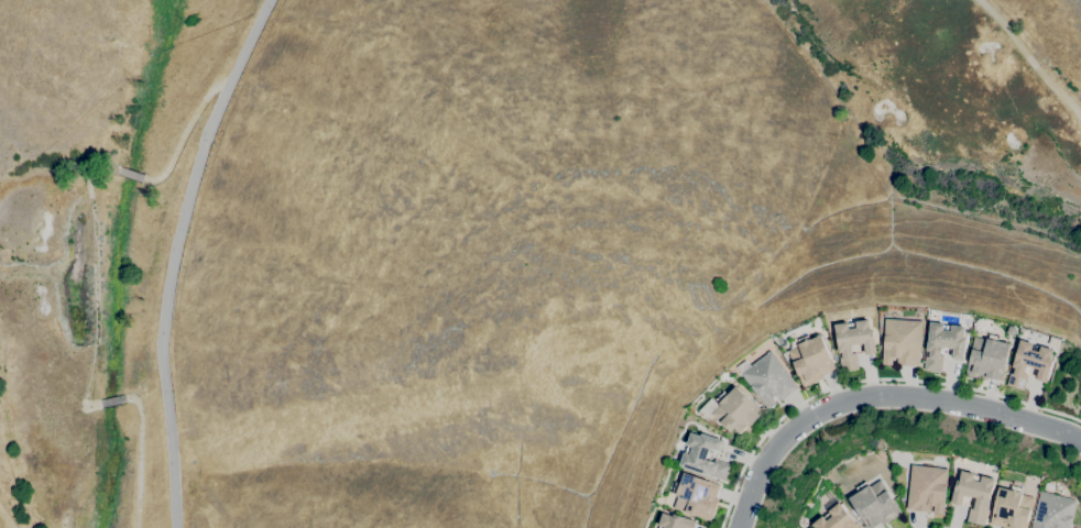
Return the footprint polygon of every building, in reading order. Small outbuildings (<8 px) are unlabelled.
[(841,372),(834,324),(848,322),(848,323),(855,322),(855,321),(869,319),(870,330),(873,330),(876,353),(865,355),(863,343),(851,345),(852,353),(856,353),(859,370),(841,372)] [(919,366),(897,365),(897,358),(893,358),(892,365),(882,364),(885,319),(922,321),(919,366)] [(941,373),(935,372),(929,372),(929,371),(924,370),(930,322),(944,324),(951,326),(964,327),(963,338),(965,338),(963,360),(951,358),(953,349),(941,346),(940,354),(943,355),(941,373)] [(802,387),(787,351),(798,345),(797,344),(799,343),(797,339),(807,336),(809,340),(820,334),(836,370),(822,375),(823,377),(802,387)] [(1002,381),(989,377),(987,381),(964,375),(974,337),(986,340),(986,339),(987,339),(989,334),(1000,337),(998,341),(1011,343),(1004,370),(1005,370),(1002,381)] [(1059,348),(1048,344),(1050,337),(1061,340),(1059,348)] [(1023,391),(1006,385),(1020,340),(1034,343),(1033,345),(1040,348),(1040,346),(1053,350),(1050,358),(1050,360),(1052,361),(1046,383),(1036,380),(1039,370),(1026,365),(1024,374),(1028,375),(1023,391)] [(767,410),(741,373),(771,351),(798,387),(779,402),(775,395),(772,398),(776,404),(767,410)] [(742,437),(735,430),(736,430),(734,428),(731,432),(721,422),(721,424),(711,414),(720,405),(719,404),(719,403),(716,399),(723,392),(727,395),(735,386),(754,405),(754,404),(763,413),(753,422),(755,425),(742,437)] [(724,481),(707,474),(707,475),(679,465),(684,452),(685,453),(688,446),(686,446),(690,432),(701,436),(701,433),(722,441),(719,451),(710,448),(706,460),(713,462),(714,459),(731,464),(729,471),(730,471),(728,476),(727,475),(724,481)] [(943,515),(933,514),(933,506),(929,505),(928,513),(906,509),(911,464),(949,469),(943,515)] [(984,526),(967,521),(971,505),(974,506),(976,498),(964,495),(962,506),(951,504),(957,480),(960,481),(962,471),(975,474),(974,475),(982,477),(982,475),(996,480),(984,526)] [(710,521),(680,510),(679,510),(673,508),(677,497),(675,496),(676,494),(671,493),(676,483),(680,485),(685,472),(708,481),(720,485),(714,498),(719,499),(712,517),(711,516),(710,521)] [(881,522),(873,527),(866,527),(861,520),(862,519),(849,498),(859,492),(856,487),(865,483),(867,486),(869,485),(870,486),(881,480),(902,513),(882,526),(881,522)] [(1034,497),(1027,527),(1003,527),(990,524),(998,487),(1012,491),(1013,485),(1023,488),(1022,493),(1023,493),(1023,495),(1034,497)] [(1078,501),(1071,527),(1031,527),(1041,491),(1078,501)] [(839,503),(860,527),(815,527),(812,525),(822,516),(823,517),(829,512),(839,503)] [(696,521),(694,527),(681,527),(659,527),(659,526),(658,526),(663,513),(673,516),(674,514),(696,521)]
